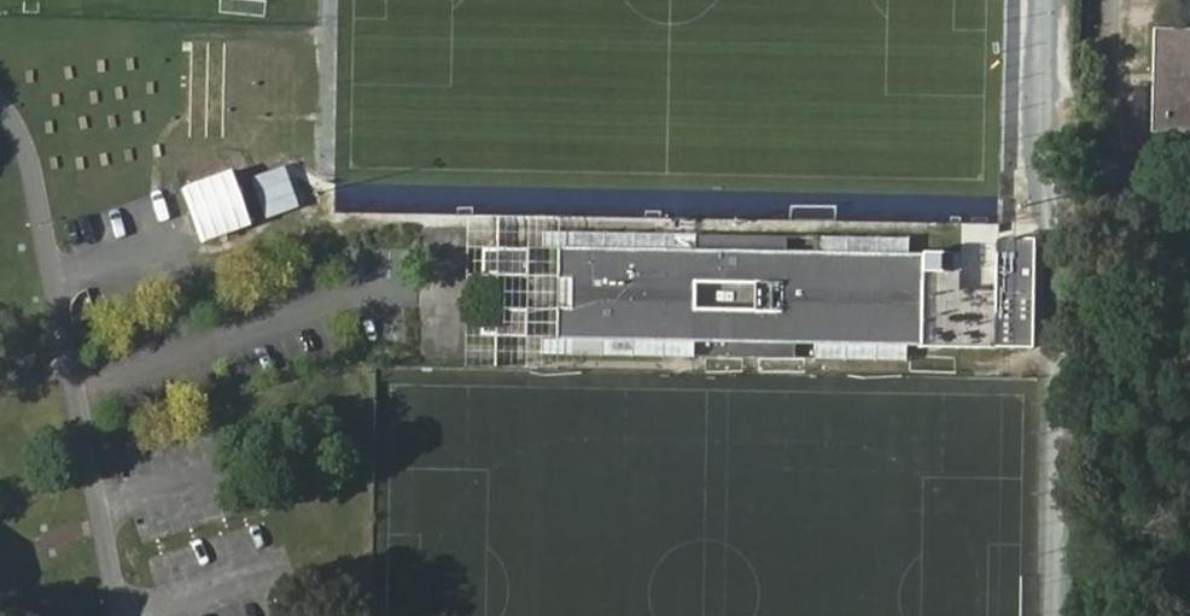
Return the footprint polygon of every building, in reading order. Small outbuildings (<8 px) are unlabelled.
[(1155,28),(1152,132),(1189,133),(1189,29),(1155,28)] [(924,248),(557,242),(556,336),(923,342),(924,248)]
